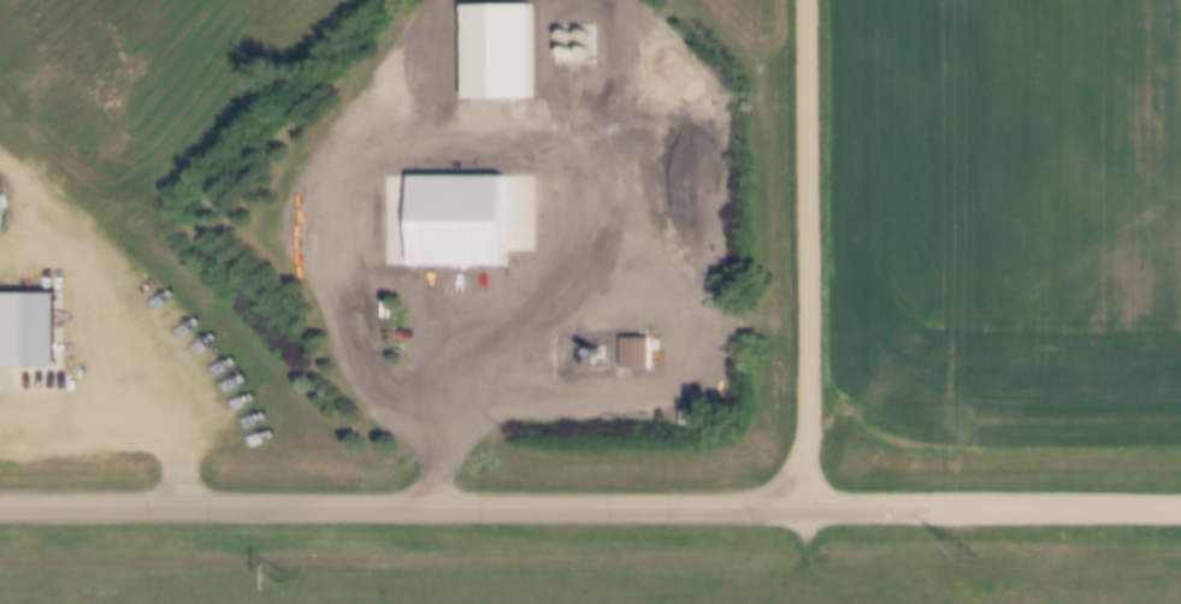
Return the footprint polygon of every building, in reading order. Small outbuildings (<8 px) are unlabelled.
[(460,99),(460,6),(526,6),(526,99),(460,99)] [(403,177),(498,177),(498,265),(403,265),(403,177)] [(31,371),(0,371),(0,294),(31,294),(31,371)] [(616,338),(644,338),(644,367),(616,367),(616,338)] [(494,343),(508,343),(508,353),(494,353),(494,343)] [(528,345),(499,345),(499,354),(528,354),(528,345)]
